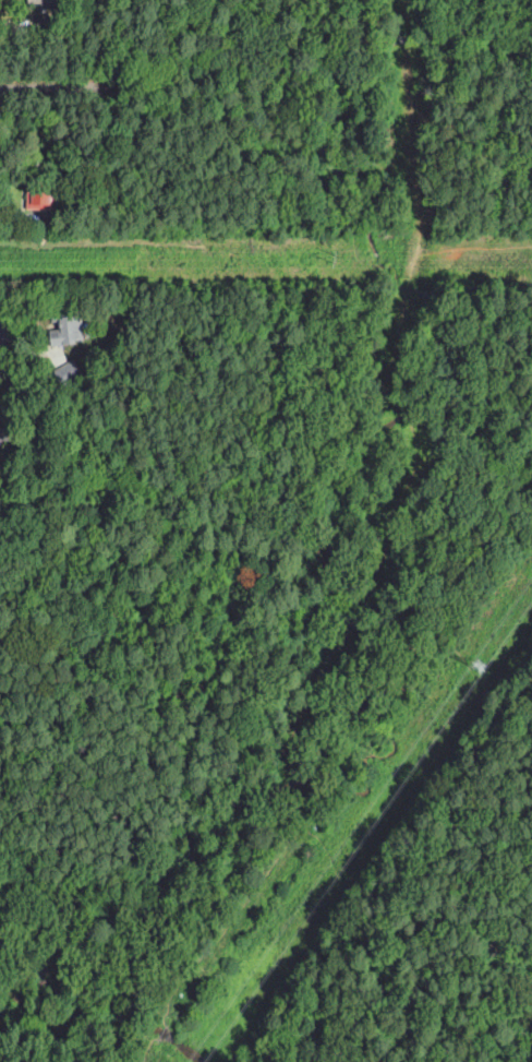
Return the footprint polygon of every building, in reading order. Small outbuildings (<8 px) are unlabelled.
[(27,2),(27,0),(59,0),(59,1),(52,1),(52,9),(34,10),(34,2),(27,2)] [(39,33),(39,29),(37,29),(37,16),(52,15),(53,27),(51,27),(52,32),(39,33)] [(53,207),(26,206),(27,176),(50,177),(50,178),(52,178),(51,188),(55,188),(53,207)] [(61,346),(61,345),(51,346),(49,331),(59,330),(58,322),(52,322),(51,311),(78,309),(80,317),(82,317),(84,341),(71,342),(72,346),(61,346)] [(75,358),(86,373),(65,387),(56,371),(75,358)] [(4,442),(0,442),(0,415),(12,415),(12,439),(4,439),(4,442)]
